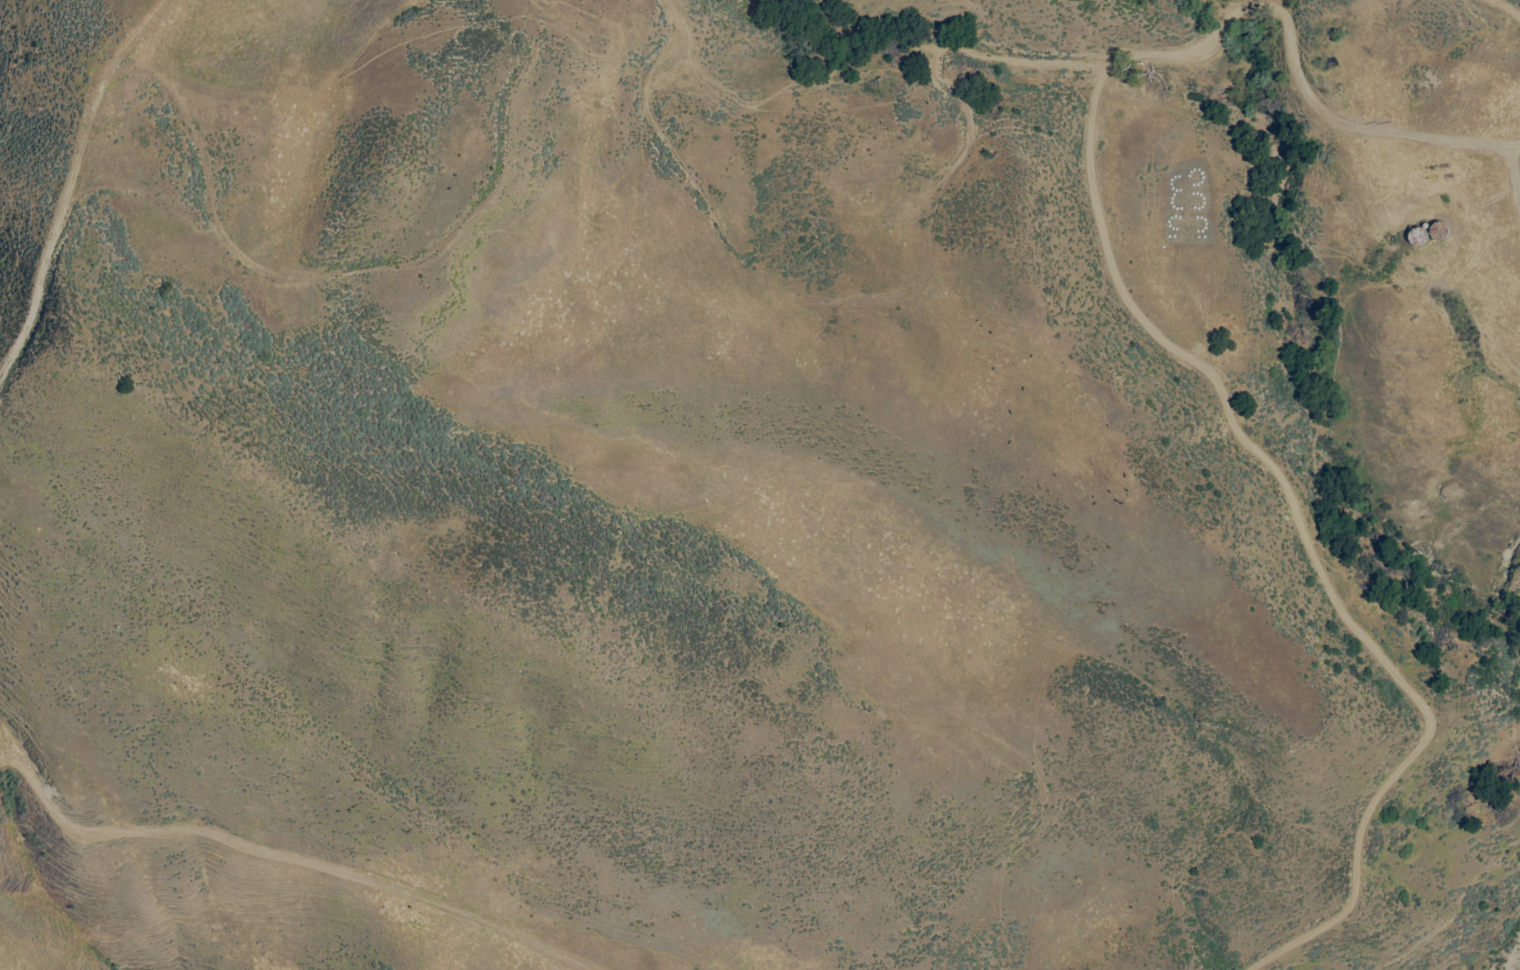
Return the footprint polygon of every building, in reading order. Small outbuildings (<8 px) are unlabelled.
[(1433,224),(1435,222),(1437,221),(1439,220),(1443,220),(1445,221),(1447,222),(1449,225),(1450,228),(1450,231),(1449,234),(1447,237),(1444,239),(1439,239),(1436,238),(1433,235),(1432,234),(1431,231),(1432,227),(1433,224)] [(1414,227),(1416,226),(1419,226),(1421,226),(1423,226),(1425,228),(1426,229),(1427,230),(1428,232),(1429,235),(1428,238),(1427,241),(1425,243),(1422,244),(1418,244),(1416,244),(1414,243),(1412,241),(1411,239),(1410,236),(1410,234),(1410,231),(1412,229),(1414,227)]
